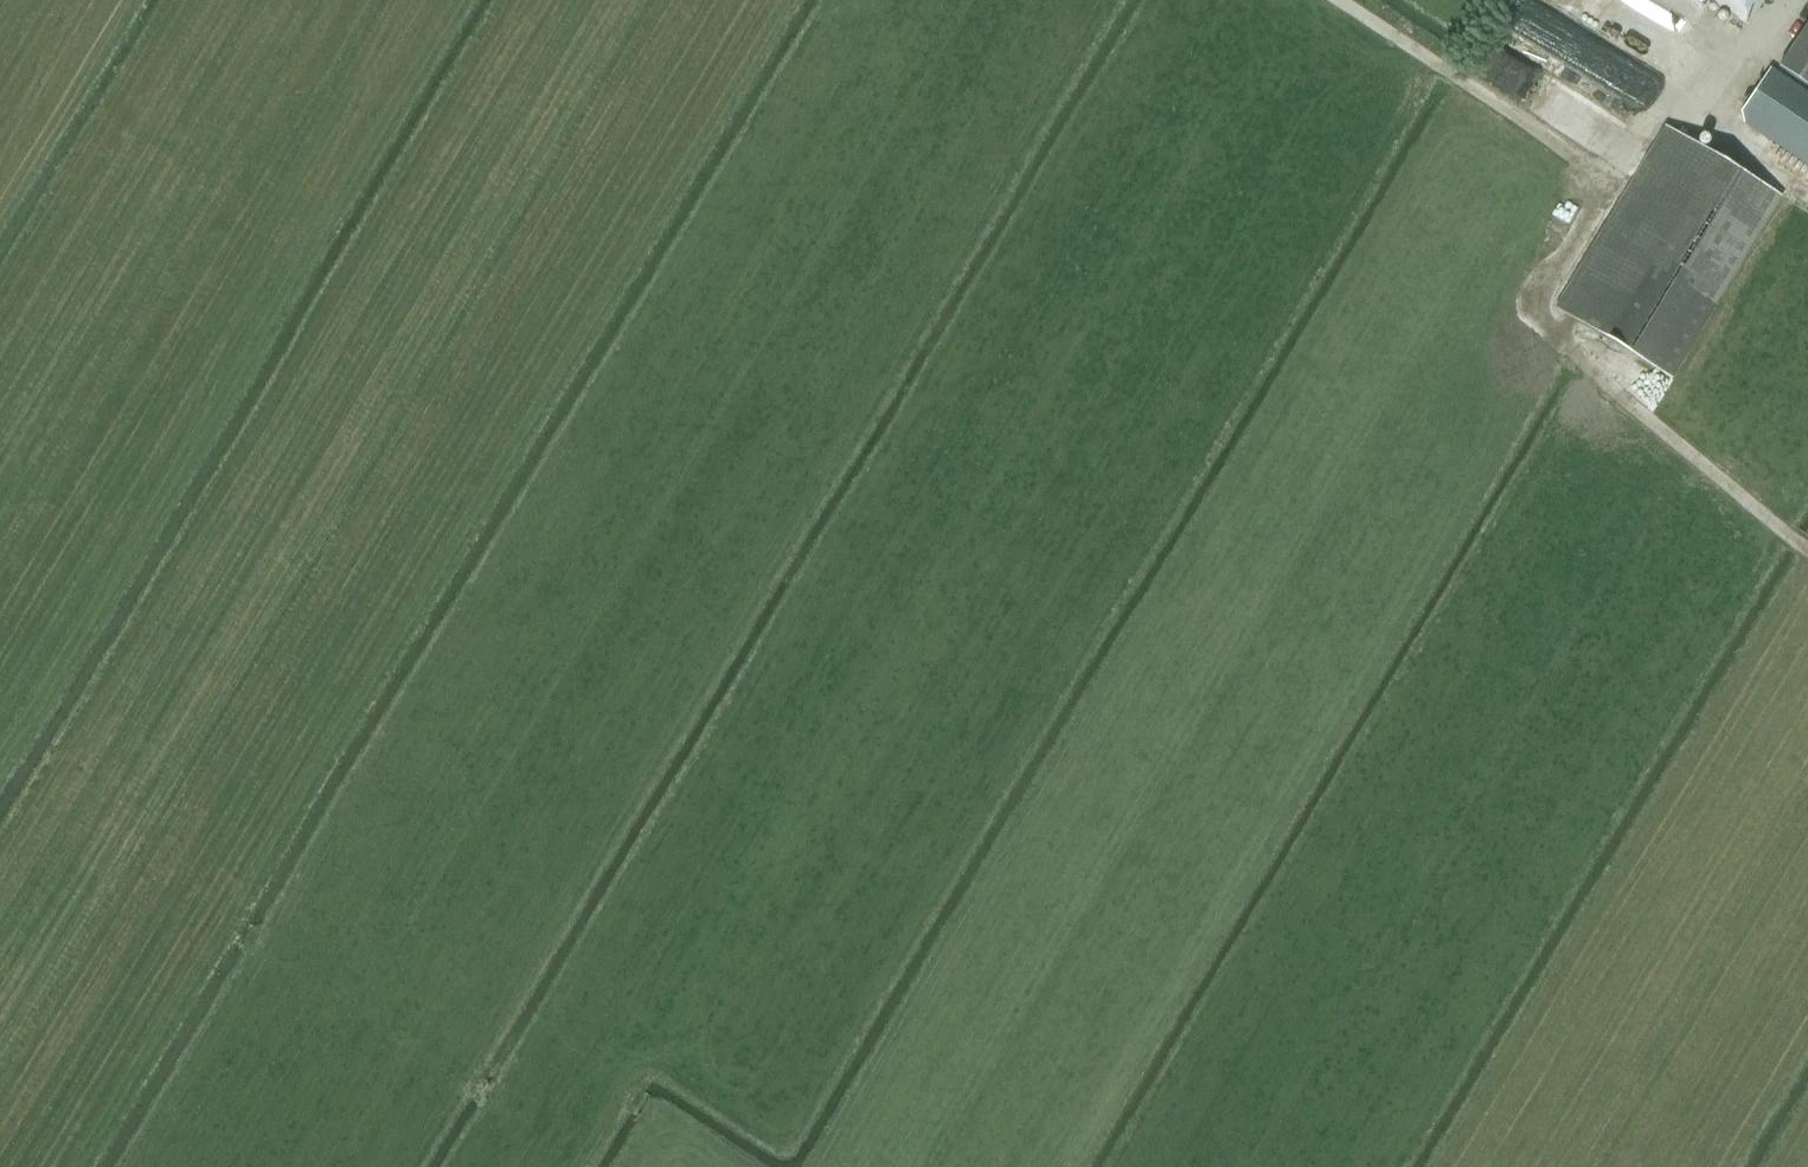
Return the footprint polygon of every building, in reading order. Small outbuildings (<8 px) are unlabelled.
[(1510,33),(1630,96),(1646,66),(1526,3),(1510,33)] [(1779,67),(1807,86),(1807,25),(1779,67)] [(1771,68),(1738,117),(1807,165),(1807,93),(1771,68)] [(1666,125),(1598,238),(1556,308),(1672,378),(1783,196),(1666,125)]
